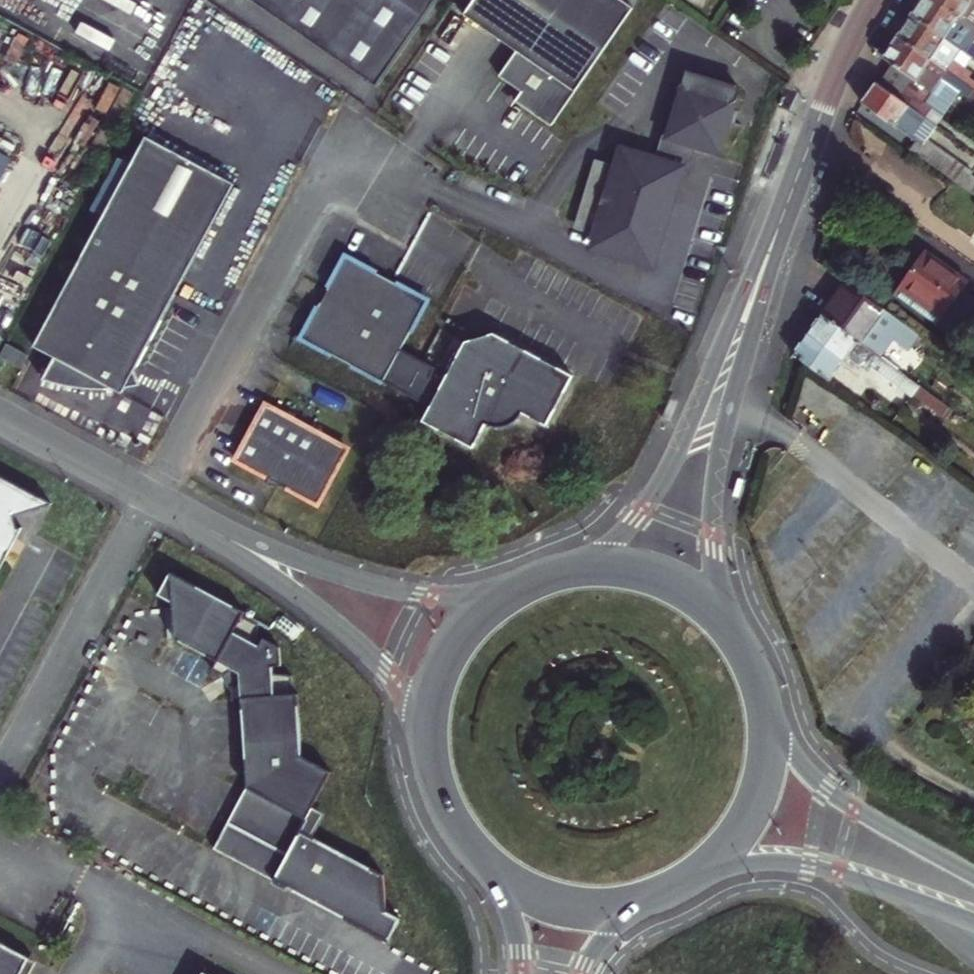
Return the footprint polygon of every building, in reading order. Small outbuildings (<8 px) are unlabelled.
[(373,90),(436,0),(245,0),(373,90)] [(542,128),(628,13),(610,0),(469,0),(459,14),(513,48),(491,77),(509,90),(513,93),(507,102),(542,128)] [(943,38),(957,17),(934,0),(920,0),(910,13),(943,38)] [(971,14),(965,10),(972,0),(934,0),(957,17),(965,23),(971,14)] [(965,10),(971,14),(973,10),(973,0),(972,0),(965,10)] [(965,23),(973,30),(973,10),(971,14),(965,23)] [(965,54),(943,38),(910,13),(906,19),(897,33),(929,58),(939,65),(946,70),(951,74),(971,89),(973,84),(973,79),(956,66),(965,54)] [(965,23),(957,17),(943,38),(965,54),(971,59),(973,55),(973,30),(965,23)] [(883,80),(927,112),(927,111),(930,113),(933,109),(944,118),(959,97),(973,108),(973,91),(971,89),(951,74),(946,70),(939,65),(929,58),(897,33),(880,58),(893,67),(883,80)] [(971,59),(965,54),(956,66),(973,79),(973,61),(971,59)] [(656,155),(618,145),(612,166),(595,162),(576,230),(593,234),(588,252),(656,272),(685,169),(689,170),(695,150),(716,156),(727,122),(732,123),(736,109),(731,108),(737,86),(685,72),(666,141),(661,140),(656,155)] [(883,80),(879,86),(907,107),(925,120),(930,113),(927,111),(927,112),(883,80)] [(879,86),(876,84),(869,94),(856,112),(973,199),(973,198),(973,183),(969,180),(972,175),(926,142),(936,129),(925,120),(907,107),(879,86)] [(942,121),(944,118),(933,109),(930,113),(942,121)] [(936,129),(942,121),(930,113),(925,120),(936,129)] [(133,368),(228,186),(141,141),(33,343),(52,354),(39,377),(76,385),(89,387),(113,387),(119,392),(123,386),(136,384),(133,368)] [(932,315),(956,283),(913,250),(901,267),(889,283),(932,315)] [(425,298),(345,255),(302,336),(430,405),(441,382),(429,375),(434,367),(398,348),(425,298)] [(840,281),(818,310),(873,352),(885,337),(900,348),(911,333),(840,281)] [(810,321),(802,331),(837,357),(830,366),(855,385),(863,375),(892,397),(898,389),(906,394),(907,393),(940,417),(947,408),(873,352),(818,310),(810,321)] [(787,351),(822,377),(830,366),(837,357),(802,331),(787,351)] [(497,334),(463,341),(441,382),(430,405),(423,419),(469,444),(483,417),(488,421),(495,423),(505,423),(513,419),(519,414),(523,407),(547,420),(573,373),(497,334)] [(0,355),(0,356),(22,368),(28,356),(6,343),(0,355)] [(268,400),(238,458),(325,501),(353,444),(268,400)] [(42,502),(0,479),(0,580),(42,502)] [(738,500),(743,482),(735,480),(730,497),(738,500)] [(163,591),(177,599),(178,635),(219,658),(215,666),(224,670),(227,672),(229,672),(234,686),(232,686),(233,690),(237,700),(246,699),(248,786),(215,848),(274,880),(288,887),(390,942),(402,919),(385,910),(384,873),(313,835),(309,833),(319,813),(311,809),(313,805),(331,770),(302,754),(300,691),(295,691),(295,673),(283,671),(276,670),(276,663),(285,663),(284,644),(268,635),(264,642),(257,639),(264,622),(248,613),(250,609),(175,568),(163,591)] [(227,672),(224,670),(224,674),(227,681),(230,686),(233,690),(232,686),(234,686),(229,672),(227,672)] [(325,812),(313,805),(311,809),(319,813),(309,833),(313,835),(325,812)] [(288,887),(274,880),(273,883),(287,890),(288,887)] [(27,966),(0,951),(0,973),(22,973),(27,966)]
